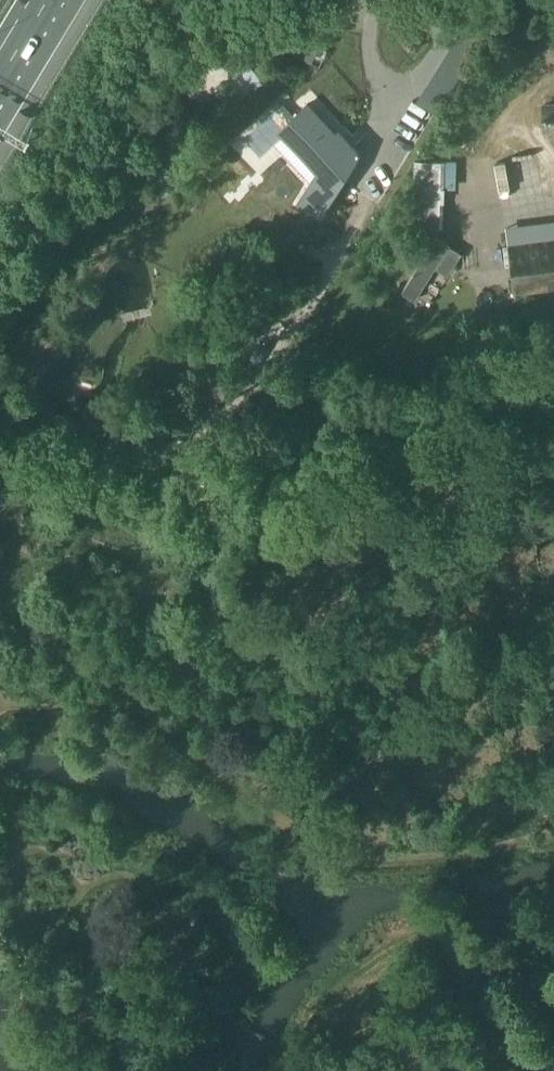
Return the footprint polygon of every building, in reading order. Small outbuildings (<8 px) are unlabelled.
[(323,164),(295,202),(316,215),(357,153),(342,137),(339,139),(306,104),(280,126),(307,156),(313,153),(323,164)] [(544,105),(544,114),(542,114),(543,120),(544,120),(545,128),(553,128),(553,105),(544,105)] [(415,159),(413,226),(444,227),(445,187),(457,187),(457,160),(415,159)] [(553,288),(553,238),(509,244),(516,293),(553,288)]
